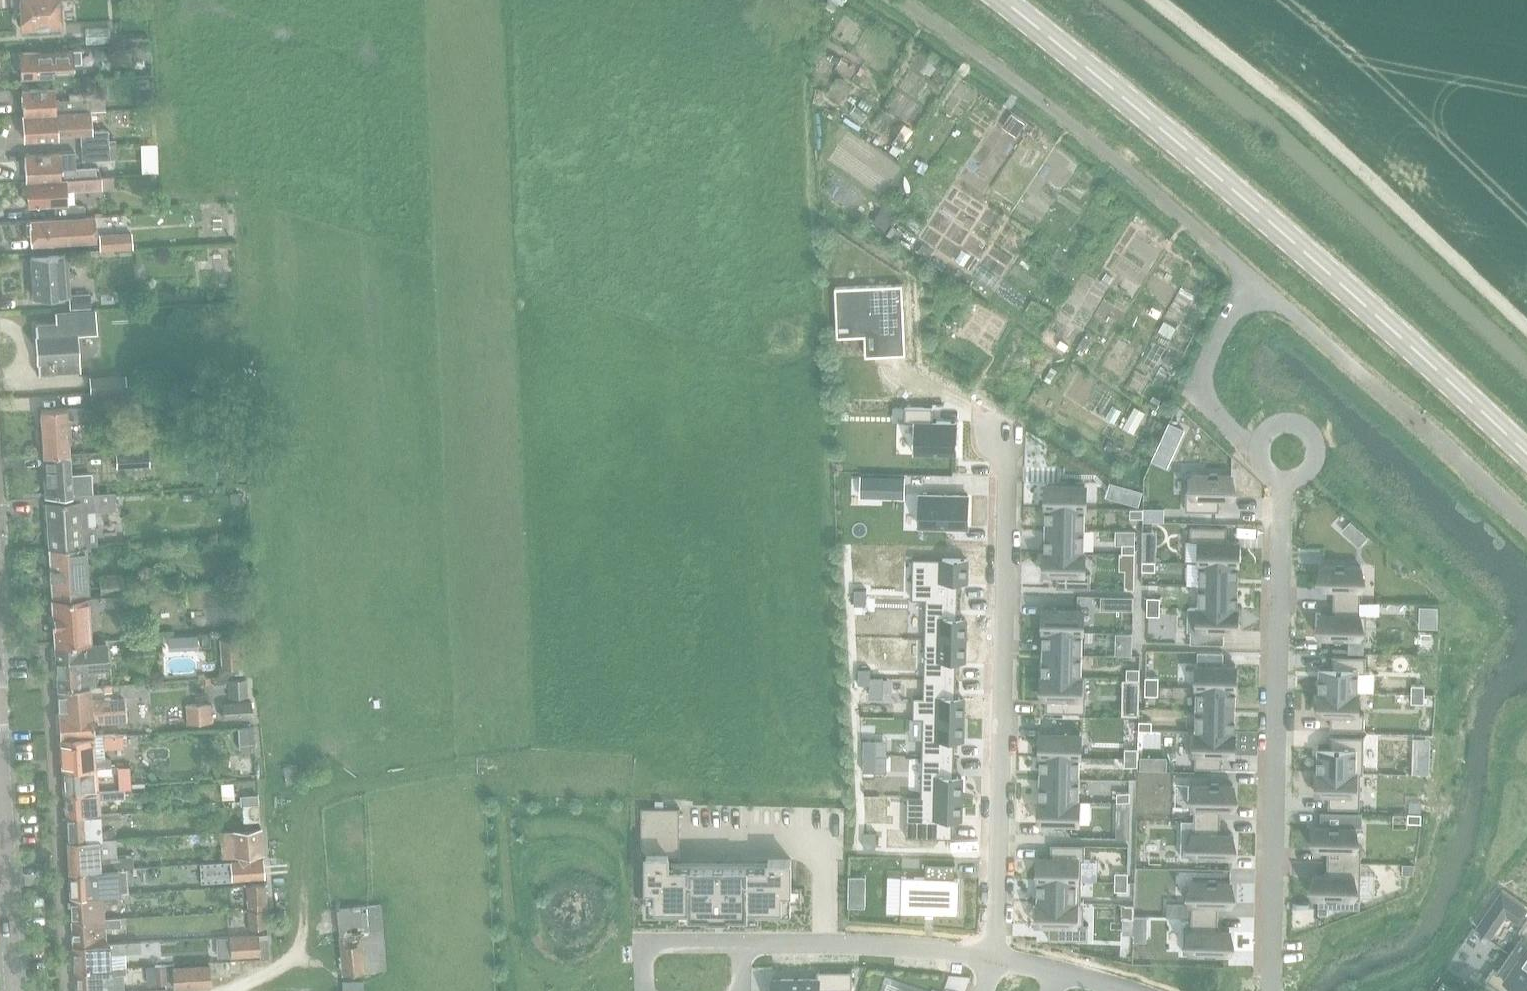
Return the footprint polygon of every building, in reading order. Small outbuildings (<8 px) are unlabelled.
[(21,26),(60,24),(59,0),(20,0),(21,26)] [(824,4),(833,10),(839,0),(827,0),(824,4)] [(129,45),(149,44),(149,36),(128,38),(129,45)] [(149,45),(131,46),(132,58),(150,57),(149,45)] [(52,64),(81,63),(80,49),(19,52),(20,77),(53,75),(52,64)] [(105,108),(105,107),(104,90),(83,91),(83,99),(55,100),(54,87),(21,89),(23,114),(89,110),(89,109),(105,108)] [(135,107),(152,106),(151,93),(135,94),(135,107)] [(57,137),(57,133),(80,132),(80,144),(114,142),(114,138),(108,139),(107,128),(90,129),(89,110),(23,114),(24,138),(57,137)] [(962,127),(955,138),(964,144),(971,133),(962,127)] [(892,144),(888,151),(895,155),(905,139),(896,134),(890,143),(892,144)] [(114,142),(80,144),(81,159),(115,157),(114,142)] [(27,180),(91,175),(91,167),(60,169),(59,152),(25,154),(27,180)] [(992,156),(988,162),(994,167),(999,160),(992,156)] [(921,160),(916,169),(923,173),(928,164),(921,160)] [(74,189),(81,189),(102,187),(101,175),(91,175),(27,180),(28,204),(54,203),(55,217),(84,215),(84,206),(77,206),(77,202),(74,202),(74,189)] [(913,184),(907,199),(916,202),(913,210),(926,216),(936,193),(913,184)] [(100,209),(130,205),(130,198),(100,201),(100,209)] [(151,201),(147,205),(148,212),(159,211),(158,201),(151,201)] [(31,242),(94,238),(96,237),(94,215),(84,215),(55,217),(29,219),(31,242)] [(893,225),(887,234),(897,241),(902,232),(893,225)] [(100,250),(132,248),(132,233),(99,235),(100,250)] [(922,243),(917,251),(927,257),(932,250),(922,243)] [(83,253),(31,256),(34,296),(66,294),(64,271),(84,270),(83,253)] [(1105,272),(1101,278),(1107,282),(1111,276),(1105,272)] [(903,283),(835,286),(836,322),(851,322),(852,331),(877,330),(878,354),(905,353),(903,308),(899,308),(899,299),(903,299),(903,283)] [(89,293),(68,295),(69,309),(90,308),(89,293)] [(94,332),(93,310),(56,312),(57,322),(35,323),(38,372),(78,370),(76,333),(94,332)] [(1163,321),(1158,330),(1170,337),(1175,327),(1163,321)] [(951,330),(945,338),(961,349),(966,341),(951,330)] [(1083,336),(1076,346),(1083,350),(1089,340),(1083,336)] [(1060,338),(1057,344),(1064,349),(1068,343),(1060,338)] [(125,374),(88,376),(89,392),(126,391),(125,374)] [(93,415),(121,414),(119,393),(92,394),(93,415)] [(1151,395),(1147,404),(1155,408),(1159,399),(1151,395)] [(43,454),(69,453),(67,418),(81,417),(81,406),(40,409),(43,454)] [(905,406),(904,421),(913,421),(912,452),(957,453),(958,421),(932,420),(932,406),(905,406)] [(1133,433),(1145,412),(1134,406),(1122,427),(1133,433)] [(1108,438),(1104,446),(1111,450),(1115,442),(1108,438)] [(116,468),(149,466),(149,450),(115,452),(116,468)] [(90,473),(71,475),(69,453),(43,454),(46,495),(54,495),(76,493),(91,492),(90,473)] [(1186,472),(1185,509),(1219,510),(1219,497),(1231,498),(1231,473),(1186,472)] [(861,476),(860,496),(904,497),(905,477),(861,476)] [(1085,483),(1046,483),(1046,506),(1084,507),(1085,483)] [(1141,490),(1130,487),(1126,500),(1137,503),(1141,490)] [(49,547),(83,545),(83,535),(88,535),(87,520),(86,520),(85,517),(81,517),(80,506),(105,505),(105,491),(91,492),(76,493),(54,495),(54,501),(46,502),(49,547)] [(238,493),(229,493),(229,502),(238,502),(238,493)] [(920,493),(919,525),(967,526),(968,494),(920,493)] [(1084,507),(1046,506),(1045,528),(1084,529),(1084,507)] [(1143,508),(1130,508),(1130,517),(1143,517),(1143,512),(1143,508)] [(1143,508),(1143,520),(1163,520),(1163,508),(1143,508)] [(1190,526),(1190,540),(1199,540),(1199,562),(1237,563),(1238,540),(1226,539),(1226,527),(1190,526)] [(1084,529),(1045,528),(1045,550),(1083,551),(1084,529)] [(1362,529),(1353,538),(1359,544),(1368,535),(1362,529)] [(1135,543),(1122,543),(1122,546),(1121,552),(1135,552),(1135,546),(1135,543)] [(83,545),(49,547),(52,594),(89,592),(86,550),(91,550),(91,545),(83,545)] [(1155,546),(1142,545),(1142,561),(1155,561),(1155,546)] [(1083,551),(1045,550),(1044,574),(1056,574),(1056,586),(1090,587),(1090,572),(1083,572),(1083,551)] [(912,557),(911,598),(958,598),(958,580),(966,580),(966,558),(912,557)] [(1155,561),(1142,561),(1142,570),(1155,570),(1155,561)] [(1237,563),(1199,562),(1198,584),(1237,585),(1237,563)] [(1360,565),(1322,564),(1321,588),(1333,589),(1333,601),(1359,601),(1360,565)] [(101,592),(123,591),(122,575),(100,576),(101,592)] [(1237,585),(1198,584),(1198,607),(1236,607),(1237,585)] [(866,589),(854,588),(854,596),(866,597),(866,589)] [(129,605),(129,603),(128,592),(109,594),(51,597),(54,643),(90,640),(88,607),(129,605)] [(1101,595),(1101,609),(1123,609),(1133,610),(1133,596),(1123,596),(1116,596),(1101,595)] [(866,597),(854,596),(854,604),(866,605),(866,597)] [(1147,596),(1146,605),(1160,606),(1160,597),(1147,596)] [(925,599),(924,637),(965,638),(965,618),(957,617),(958,598),(911,598),(925,599)] [(1359,601),(1333,601),(1333,613),(1321,612),(1320,637),(1366,638),(1366,614),(1359,613),(1359,601)] [(1146,605),(1146,614),(1159,615),(1160,606),(1146,605)] [(1236,607),(1198,607),(1188,606),(1188,628),(1190,628),(1190,627),(1198,627),(1197,630),(1224,630),(1236,631),(1236,607)] [(1082,608),(1044,607),(1043,630),(1081,631),(1082,608)] [(1190,628),(1190,642),(1224,643),(1224,630),(1197,630),(1198,627),(1190,627),(1190,628)] [(1081,631),(1043,630),(1043,652),(1081,653),(1081,631)] [(1116,633),(1116,653),(1130,653),(1131,634),(1116,633)] [(196,634),(185,635),(186,648),(197,648),(196,634)] [(246,641),(237,642),(236,637),(220,638),(221,666),(244,665),(243,655),(247,655),(246,641)] [(924,637),(924,677),(956,678),(956,659),(964,659),(965,638),(924,637)] [(57,689),(90,686),(95,686),(93,669),(107,668),(105,643),(54,646),(57,689)] [(1197,650),(1197,663),(1223,664),(1223,651),(1197,650)] [(1081,653),(1043,652),(1042,675),(1085,676),(1085,675),(1081,674),(1081,653)] [(1320,667),(1319,691),(1357,692),(1358,671),(1365,671),(1365,656),(1332,655),(1332,668),(1320,667)] [(1223,664),(1197,663),(1196,687),(1235,687),(1235,664),(1223,664)] [(1139,668),(1126,667),(1126,676),(1139,676),(1139,668)] [(870,668),(858,668),(858,676),(870,676),(870,668)] [(1085,676),(1042,675),(1042,698),(1046,698),(1045,711),(1085,712),(1085,676)] [(870,676),(858,676),(858,684),(870,684),(870,676)] [(1139,676),(1126,676),(1123,676),(1123,713),(1139,713),(1139,676)] [(1158,676),(1145,676),(1145,685),(1158,685),(1158,676)] [(246,695),(245,677),(228,678),(229,696),(246,695)] [(913,696),(913,716),(963,718),(963,697),(955,696),(956,678),(924,677),(923,696),(913,696)] [(1411,684),(1411,693),(1424,693),(1424,684),(1411,684)] [(1158,685),(1145,685),(1145,694),(1158,694),(1158,685)] [(125,699),(108,700),(91,701),(90,686),(57,689),(58,712),(126,708),(125,699)] [(1235,687),(1196,687),(1196,709),(1234,710),(1235,687)] [(1319,691),(1318,714),(1330,714),(1330,727),(1364,728),(1364,712),(1357,712),(1357,692),(1319,691)] [(1411,693),(1411,702),(1424,702),(1424,693),(1411,693)] [(224,718),(252,716),(251,701),(233,702),(233,699),(224,700),(225,702),(223,702),(224,718)] [(185,704),(186,724),(211,723),(210,703),(185,704)] [(97,723),(126,721),(126,708),(58,712),(60,737),(93,735),(91,716),(96,715),(97,723)] [(1234,710),(1196,709),(1195,730),(1188,730),(1188,731),(1234,732),(1234,710)] [(923,717),(922,756),(954,757),(954,738),(962,738),(963,718),(913,716),(913,717),(923,717)] [(1138,720),(1138,729),(1151,730),(1152,721),(1138,720)] [(253,745),(252,725),(237,726),(238,746),(253,745)] [(1079,732),(1041,731),(1040,755),(1079,756),(1079,732)] [(1234,732),(1188,731),(1188,754),(1195,754),(1195,767),(1221,767),(1221,755),(1233,755),(1234,732)] [(61,768),(110,765),(109,757),(104,757),(103,747),(123,746),(122,733),(93,735),(60,737),(61,768)] [(1330,748),(1318,748),(1317,771),(1362,772),(1363,736),(1330,735),(1330,748)] [(875,739),(863,739),(863,755),(875,755),(875,739)] [(1138,747),(1125,747),(1124,756),(1137,756),(1138,747)] [(875,755),(863,755),(862,771),(874,771),(875,755)] [(1079,756),(1040,755),(1040,777),(1078,778),(1079,756)] [(235,776),(256,775),(255,758),(250,759),(250,756),(243,757),(243,759),(234,759),(235,776)] [(907,794),(907,795),(961,796),(961,775),(954,775),(954,757),(922,756),(921,795),(907,794)] [(1137,756),(1124,756),(1124,765),(1137,765),(1137,756)] [(1140,757),(1139,770),(1165,770),(1165,758),(1140,757)] [(1412,759),(1412,771),(1428,772),(1429,772),(1429,759),(1412,759)] [(63,792),(96,790),(95,774),(110,773),(110,765),(61,768),(63,792)] [(283,766),(285,784),(298,782),(296,765),(283,766)] [(128,766),(117,767),(118,789),(124,789),(130,788),(128,766)] [(1362,772),(1317,771),(1317,794),(1329,794),(1328,807),(1359,808),(1360,773),(1362,773),(1362,772)] [(1040,777),(1040,799),(1078,800),(1078,778),(1040,777)] [(1194,807),(1194,819),(1220,820),(1220,808),(1232,808),(1233,784),(1190,782),(1189,807),(1194,807)] [(100,813),(99,799),(124,798),(124,789),(118,789),(96,790),(63,792),(64,816),(100,813)] [(1130,792),(1117,791),(1117,800),(1130,801),(1130,792)] [(232,802),(232,806),(242,805),(258,803),(257,795),(240,796),(241,801),(232,802)] [(907,795),(906,836),(952,837),(952,817),(960,817),(961,796),(907,795)] [(1078,800),(1040,799),(1039,822),(1089,823),(1090,800),(1078,800)] [(242,805),(242,821),(259,820),(258,803),(242,805)] [(679,807),(641,807),(641,852),(647,852),(647,898),(656,898),(656,911),(708,912),(708,914),(728,914),(728,912),(781,912),(790,912),(790,905),(791,905),(791,859),(768,859),(768,866),(668,865),(668,855),(679,855),(679,807)] [(1116,807),(1115,820),(1128,821),(1129,808),(1116,807)] [(114,829),(101,830),(100,822),(121,821),(120,812),(100,813),(64,816),(66,840),(98,838),(114,837),(114,829)] [(1408,813),(1407,822),(1420,822),(1421,813),(1408,813)] [(1194,819),(1193,856),(1231,857),(1231,832),(1219,832),(1220,820),(1194,819)] [(1327,849),(1327,861),(1360,862),(1361,847),(1354,847),(1354,826),(1316,825),(1315,849),(1327,849)] [(261,853),(259,829),(232,831),(234,856),(261,853)] [(864,831),(863,847),(875,848),(876,832),(864,831)] [(147,854),(131,855),(100,857),(98,838),(66,840),(67,871),(148,865),(147,854)] [(1038,856),(1038,879),(1081,880),(1081,859),(1084,859),(1084,844),(1051,843),(1050,856),(1038,856)] [(1181,857),(1169,857),(1169,865),(1180,865),(1181,857)] [(230,880),(264,878),(263,858),(229,861),(230,880)] [(1360,862),(1327,861),(1326,873),(1315,873),(1314,898),(1318,898),(1327,898),(1360,899),(1360,896),(1374,896),(1374,873),(1360,873),(1360,862)] [(901,876),(900,912),(958,913),(959,878),(954,877),(955,863),(925,862),(925,877),(901,876)] [(1414,863),(1402,863),(1402,873),(1413,873),(1414,863)] [(133,876),(132,867),(148,866),(148,865),(67,871),(69,896),(101,894),(100,878),(133,876)] [(1128,872),(1114,871),(1114,881),(1127,881),(1128,872)] [(1038,879),(1038,901),(1083,902),(1083,901),(1081,901),(1081,880),(1038,879)] [(1192,880),(1191,916),(1217,917),(1218,905),(1230,905),(1230,881),(1192,880)] [(1127,881),(1114,881),(1114,890),(1127,890),(1127,881)] [(265,909),(264,900),(263,884),(246,885),(247,901),(247,909),(265,909)] [(102,902),(130,900),(130,892),(101,894),(69,896),(70,920),(103,918),(102,902)] [(1476,926),(1489,935),(1505,913),(1515,920),(1525,907),(1502,892),(1476,926)] [(864,894),(849,894),(848,905),(864,906),(864,894)] [(1318,898),(1318,914),(1327,914),(1327,898),(1318,898)] [(1038,901),(1037,924),(1049,924),(1082,925),(1082,923),(1083,902),(1038,901)] [(1134,903),(1124,903),(1123,918),(1134,918),(1134,914),(1134,903)] [(342,972),(386,968),(380,904),(365,906),(365,907),(336,909),(342,972)] [(265,909),(247,909),(247,928),(265,927),(265,909)] [(1134,918),(1133,926),(1147,926),(1147,914),(1134,914),(1134,918)] [(1184,928),(1183,952),(1229,953),(1229,929),(1217,929),(1217,917),(1191,916),(1191,928),(1184,928)] [(104,942),(103,927),(119,926),(118,917),(103,918),(70,920),(72,944),(104,942)] [(1510,952),(1526,964),(1526,920),(1519,931),(1523,933),(1510,952)] [(1082,925),(1049,924),(1048,938),(1088,939),(1088,923),(1082,923),(1082,925)] [(257,934),(228,935),(228,954),(257,953),(257,935),(257,934)] [(266,934),(257,935),(257,953),(258,959),(267,958),(266,934)] [(138,950),(137,940),(104,942),(72,944),(73,969),(125,966),(124,951),(138,950)] [(175,948),(176,962),(199,961),(198,948),(175,948)] [(1485,979),(1502,990),(1514,990),(1517,987),(1523,990),(1526,990),(1526,964),(1510,952),(1497,971),(1493,968),(1485,979)] [(210,985),(210,982),(225,981),(225,974),(235,974),(234,962),(224,962),(224,963),(209,964),(209,963),(171,965),(173,987),(210,985)] [(154,982),(164,981),(163,965),(153,965),(154,982)] [(125,966),(73,969),(75,990),(108,990),(124,990),(123,974),(125,973),(125,966)] [(772,978),(772,990),(819,990),(819,988),(852,988),(852,970),(817,970),(817,978),(772,978)] [(362,980),(341,981),(341,990),(362,990),(362,980)] [(1436,990),(1455,990),(1443,982),(1436,990)]
